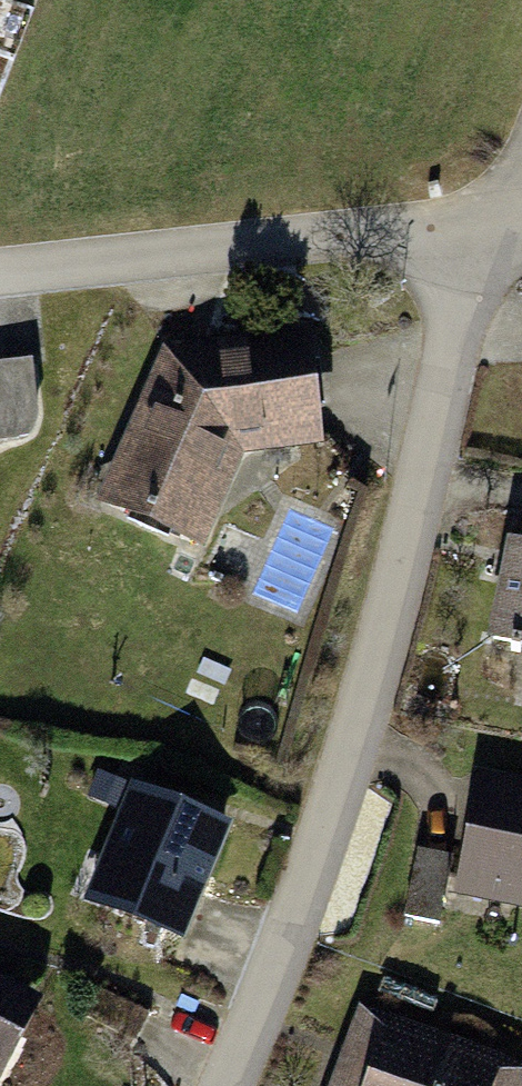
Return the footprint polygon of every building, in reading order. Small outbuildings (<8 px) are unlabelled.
[(305,343),(171,358),(111,502),(197,539),(238,449),(313,440),(305,343)] [(0,367),(0,438),(26,435),(36,419),(32,364),(0,367)] [(514,548),(495,640),(513,644),(512,650),(521,652),(521,649),(521,549),(514,548)] [(489,792),(470,881),(521,891),(521,799),(489,792)] [(222,836),(134,799),(94,895),(183,931),(222,836)] [(438,924),(451,859),(418,852),(404,917),(438,924)] [(0,985),(0,1048),(26,998),(0,985)] [(151,1015),(97,987),(83,1016),(136,1044),(151,1015)] [(501,1069),(387,1028),(371,1072),(342,1061),(333,1085),(494,1085),(501,1069)]
